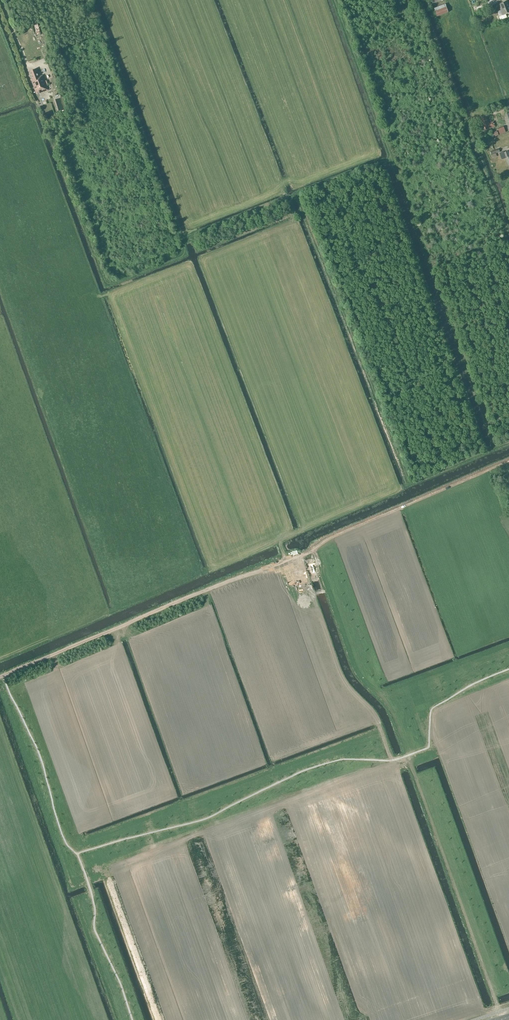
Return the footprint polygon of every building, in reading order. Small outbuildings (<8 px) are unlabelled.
[(507,2),(499,5),(501,10),(508,7),(508,6),(507,2)] [(434,9),(437,17),(448,12),(445,4),(434,9)] [(508,13),(508,7),(501,10),(503,16),(508,13)] [(40,93),(48,90),(43,76),(39,77),(36,70),(30,72),(33,79),(31,80),(36,94),(40,93)] [(482,130),(483,130),(485,130),(495,126),(494,122),(489,123),(487,118),(485,119),(485,117),(481,119),(483,125),(482,126),(480,127),(481,129),(482,130)] [(506,132),(503,126),(497,129),(500,135),(506,132)] [(506,158),(508,166),(508,155),(508,151),(504,153),(503,152),(499,153),(502,160),(506,158)]
